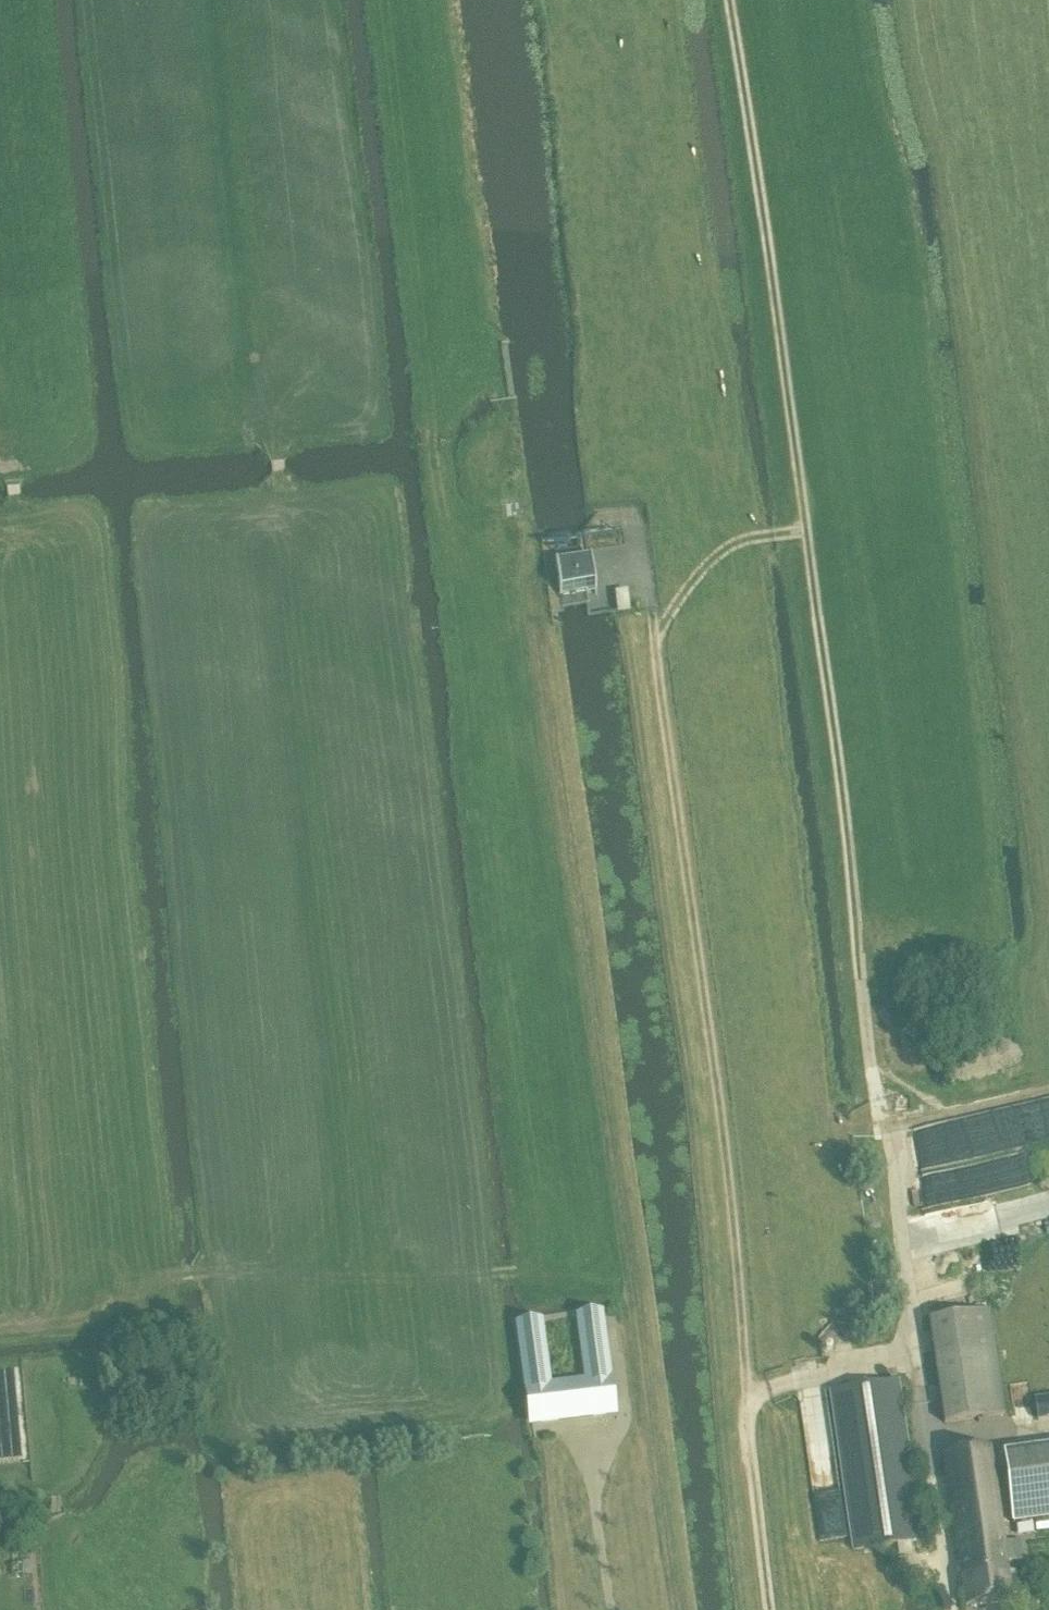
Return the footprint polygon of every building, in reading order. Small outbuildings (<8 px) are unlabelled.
[(561,601),(588,597),(597,596),(591,556),(555,561),(561,601)] [(618,612),(630,611),(630,610),(629,601),(627,592),(616,593),(618,611),(618,612)] [(944,1424),(1005,1414),(989,1311),(928,1320),(944,1424)] [(588,1382),(568,1385),(572,1419),(613,1413),(599,1314),(579,1317),(588,1382)] [(532,1424),(572,1419),(568,1385),(547,1387),(539,1322),(518,1325),(532,1424)] [(853,1550),(881,1546),(921,1540),(898,1382),(830,1393),(853,1550)] [(1048,1518),(1048,1448),(1004,1455),(1012,1523),(1048,1518)] [(955,1531),(1001,1524),(990,1449),(944,1456),(955,1531)] [(1004,1543),(1001,1524),(955,1531),(966,1607),(1011,1600),(1010,1596),(1025,1594),(1022,1575),(1008,1578),(1006,1562),(1023,1560),(1021,1540),(1004,1543)]
